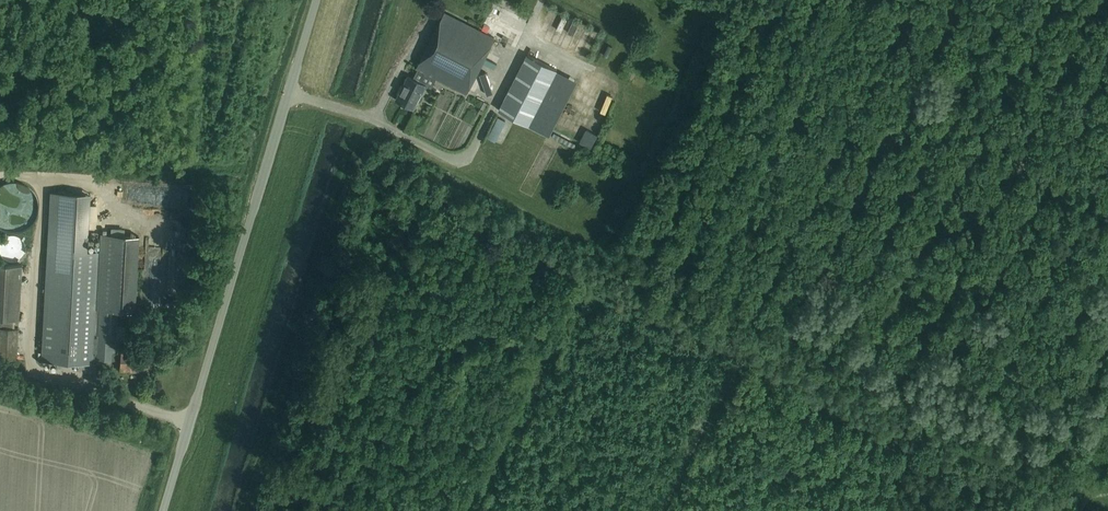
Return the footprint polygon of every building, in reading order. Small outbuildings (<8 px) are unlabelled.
[(658,4),(655,10),(665,17),(669,11),(658,4)] [(463,16),(475,20),(479,9),(467,5),(463,16)] [(417,68),(419,69),(437,78),(466,93),(494,38),(445,13),(417,68)] [(488,20),(485,26),(504,35),(507,29),(488,20)] [(563,48),(581,54),(590,29),(571,23),(563,48)] [(504,44),(512,48),(519,37),(511,32),(504,44)] [(502,54),(505,48),(493,43),(491,48),(502,54)] [(487,52),(480,69),(486,72),(488,69),(496,73),(503,59),(487,52)] [(527,55),(499,110),(529,125),(557,70),(527,55)] [(419,69),(414,78),(408,76),(396,100),(414,109),(426,85),(432,88),(437,78),(419,69)] [(645,87),(648,80),(635,74),(632,81),(645,87)] [(613,110),(620,114),(625,105),(619,101),(613,110)] [(489,139),(498,143),(507,123),(497,119),(489,139)] [(562,129),(560,138),(566,140),(568,131),(562,129)] [(638,147),(640,140),(628,136),(626,142),(638,147)] [(582,169),(590,180),(599,173),(591,162),(582,169)] [(101,234),(100,254),(97,310),(117,311),(135,312),(139,236),(101,234)] [(100,254),(47,251),(41,360),(94,363),(94,359),(97,310),(100,254)] [(430,255),(418,262),(425,272),(436,265),(430,255)] [(27,261),(0,260),(0,299),(3,300),(3,316),(24,317),(27,261)] [(117,311),(97,310),(94,359),(114,360),(115,353),(116,336),(124,336),(125,325),(116,325),(117,311)] [(18,328),(0,327),(0,358),(16,359),(18,328)] [(115,353),(114,360),(121,360),(120,370),(147,371),(148,351),(121,350),(121,354),(115,353)]
